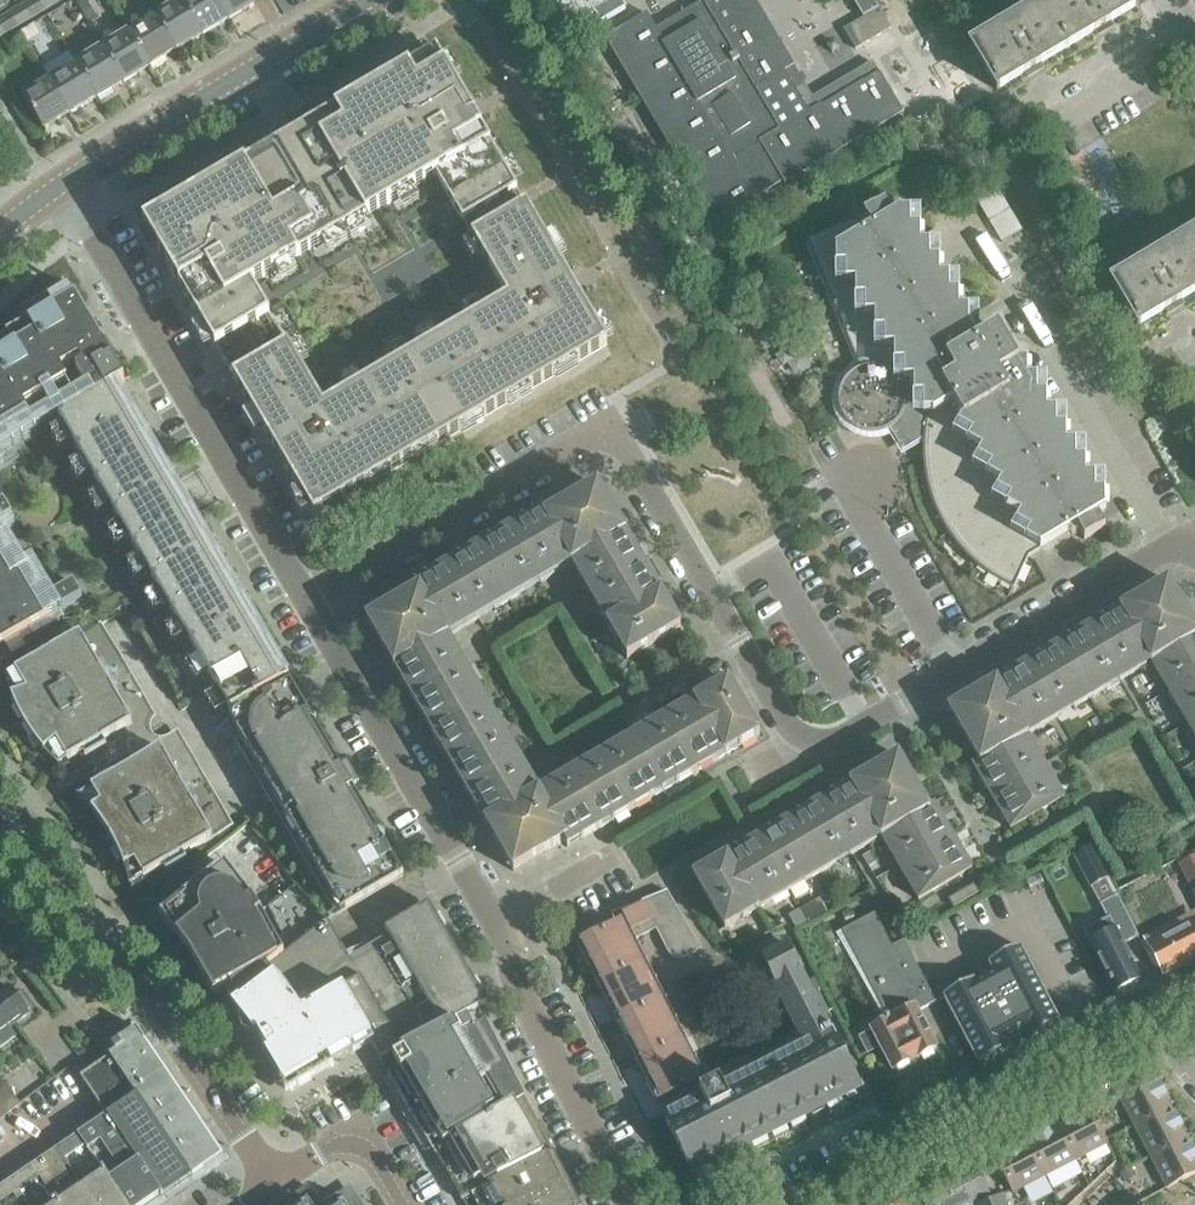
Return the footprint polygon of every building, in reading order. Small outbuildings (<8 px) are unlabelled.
[(33,22),(46,14),(38,0),(25,8),(33,22)] [(59,5),(56,0),(38,0),(46,14),(59,5)] [(176,51),(203,36),(182,0),(155,16),(176,51)] [(229,20),(218,0),(182,0),(203,36),(229,20)] [(253,0),(218,0),(229,20),(256,4),(253,0)] [(701,196),(725,237),(723,238),(724,240),(766,214),(765,213),(763,214),(752,196),(761,191),(762,193),(782,181),(784,184),(785,183),(784,182),(842,147),(843,149),(844,148),(843,147),(900,112),(901,114),(903,113),(879,73),(872,62),(812,98),(792,65),(791,66),(751,0),(702,0),(702,1),(691,8),(693,12),(685,17),(683,13),(662,26),(664,30),(657,35),(645,16),(647,15),(646,14),(604,39),(605,40),(607,39),(676,155),(674,156),(675,157),(677,156),(693,185),(700,197),(701,196)] [(864,18),(878,9),(878,8),(873,0),(852,0),(863,18),(863,17),(864,18)] [(1112,26),(1110,22),(1138,5),(1135,0),(1057,0),(1058,2),(1046,9),(1043,5),(1042,6),(1067,47),(1095,31),(1097,35),(1112,26)] [(996,89),(1024,73),(1025,73),(1027,76),(1042,67),(1040,64),(1067,47),(1042,6),(1041,6),(1044,10),(1032,18),(1029,13),(985,39),(988,44),(977,50),(974,46),(971,48),(996,89)] [(19,30),(33,22),(25,8),(11,17),(19,30)] [(890,29),(879,9),(878,9),(864,18),(854,23),(866,43),(890,29)] [(150,67),(176,51),(155,16),(129,32),(150,67)] [(19,30),(11,17),(0,24),(0,27),(7,38),(19,30)] [(123,83),(150,67),(129,32),(102,48),(123,83)] [(97,99),(123,83),(102,48),(76,64),(97,99)] [(436,53),(143,225),(314,516),(607,345),(436,53)] [(70,115),(97,99),(76,64),(49,79),(70,115)] [(44,131),(70,115),(49,79),(23,95),(44,131)] [(711,108),(729,138),(748,127),(730,97),(711,108)] [(1002,191),(981,203),(1002,240),(1023,229),(1002,191)] [(923,460),(924,467),(925,475),(927,482),(928,489),(930,496),(933,503),(935,509),(938,516),(941,522),(945,528),(948,534),(952,540),(956,545),(961,551),(966,556),(971,561),(976,565),(981,570),(987,574),(993,578),(1004,584),(1013,589),(1028,557),(1076,528),(1084,541),(1105,528),(1098,515),(1104,511),(1017,365),(1018,364),(998,330),(977,342),(899,212),(893,216),(885,204),(864,216),(866,220),(859,224),(857,220),(806,240),(859,369),(856,370),(853,372),(850,374),(847,377),(845,379),(843,382),(841,386),(840,389),(839,392),(838,396),(838,399),(838,403),(839,407),(839,410),(841,413),(842,417),(844,420),(846,422),(849,425),(851,427),(854,429),(857,431),(861,432),(864,433),(868,434),(871,434),(875,434),(878,434),(882,433),(885,432),(889,430),(892,428),(894,426),(897,424),(899,421),(923,439),(923,454),(923,460)] [(1187,246),(1184,242),(1183,242),(1194,262),(1194,241),(1187,246)] [(1182,243),(1185,247),(1173,254),(1170,250),(1126,276),(1129,281),(1118,287),(1115,283),(1112,285),(1137,326),(1166,309),(1168,313),(1183,304),(1181,300),(1194,292),(1194,262),(1183,242),(1182,243)] [(230,713),(231,713),(233,717),(290,683),(288,679),(117,386),(124,382),(75,298),(65,282),(0,346),(0,644),(22,631),(26,639),(91,601),(102,619),(123,607),(178,700),(195,689),(215,722),(230,713)] [(513,872),(544,854),(564,842),(567,848),(759,736),(728,682),(716,689),(721,698),(716,702),(710,692),(680,710),(685,719),(653,738),(647,729),(617,747),(623,756),(589,776),(584,766),(538,793),(512,748),(503,753),(484,720),(493,715),(475,684),(465,689),(457,674),(466,669),(448,638),(479,619),(474,610),(488,601),(494,610),(525,592),(520,583),(535,574),(540,584),(571,565),(590,597),(599,591),(608,606),(599,612),(617,642),(626,637),(629,642),(620,647),(627,659),(680,628),(597,486),(546,516),(543,510),(414,586),(417,591),(366,621),(513,872)] [(1136,600),(948,709),(978,761),(971,764),(1010,829),(1064,798),(1027,735),(1151,663),(1194,738),(1194,628),(1168,581),(1136,600)] [(50,761),(55,767),(80,753),(83,758),(104,746),(102,741),(131,724),(79,634),(50,650),(47,645),(26,658),(29,663),(4,677),(6,684),(9,692),(11,700),(14,707),(18,715),(21,722),(25,729),(30,736),(34,743),(39,749),(44,755),(50,761)] [(353,789),(359,786),(347,765),(341,769),(290,683),(229,719),(341,912),(403,875),(353,789)] [(183,856),(212,838),(158,749),(130,767),(127,762),(105,774),(108,779),(76,799),(81,805),(87,811),(92,817),(98,823),(102,830),(107,836),(111,843),(115,850),(118,858),(122,865),(125,873),(127,880),(129,888),(162,868),(165,873),(186,861),(183,856)] [(898,756),(866,774),(693,876),(724,929),(881,838),(918,900),(971,869),(933,804),(927,807),(898,756)] [(249,853),(262,845),(251,826),(218,844),(231,867),(251,856),(249,853)] [(1194,889),(1194,855),(1179,862),(1193,890),(1194,889)] [(186,951),(187,950),(189,953),(191,956),(190,957),(190,959),(192,958),(202,976),(203,978),(213,994),(223,989),(223,988),(229,985),(233,992),(284,953),(282,951),(260,912),(259,913),(253,904),(254,903),(225,865),(218,870),(169,908),(160,915),(173,932),(186,948),(185,949),(186,951)] [(281,925),(311,904),(287,870),(271,881),(282,897),(268,907),(281,925)] [(950,909),(978,893),(973,885),(945,901),(950,909)] [(667,1099),(671,1108),(698,1094),(694,1085),(699,1082),(628,945),(654,931),(672,962),(673,963),(674,964),(675,964),(676,964),(677,963),(701,950),(667,892),(623,918),(626,921),(619,925),(619,924),(577,946),(656,1104),(667,1099)] [(1122,945),(1138,937),(1117,896),(1099,905),(1106,919),(1083,931),(1115,994),(1141,981),(1122,945)] [(351,1065),(352,1063),(352,1061),(352,1059),(352,1057),(351,1056),(370,1044),(379,1061),(466,1015),(487,1004),(432,910),(412,922),(408,916),(391,926),(384,930),(388,936),(349,959),(327,920),(325,922),(284,953),(233,992),(227,997),(257,1036),(277,1070),(276,1071),(277,1073),(276,1074),(274,1075),(273,1077),(273,1078),(273,1080),(273,1082),(273,1084),(274,1085),(275,1087),(276,1088),(278,1089),(279,1090),(281,1090),(283,1090),(285,1089),(286,1089),(287,1091),(289,1090),(290,1092),(334,1065),(336,1067),(337,1068),(338,1069),(340,1070),(342,1070),(344,1070),(346,1069),(347,1069),(349,1068),(350,1066),(351,1065)] [(917,1012),(935,1002),(931,994),(930,994),(930,993),(903,941),(892,947),(874,914),(842,931),(886,1016),(882,1018),(885,1022),(870,1030),(871,1032),(859,1038),(867,1053),(879,1047),(885,1059),(884,1059),(887,1065),(888,1064),(892,1072),(896,1069),(897,1072),(908,1066),(907,1064),(936,1049),(917,1012)] [(1163,975),(1194,959),(1194,920),(1171,932),(1168,926),(1139,941),(1154,970),(1159,967),(1163,975)] [(762,961),(803,1042),(828,1028),(787,948),(783,950),(778,939),(759,949),(764,959),(762,961)] [(1059,1024),(1019,947),(988,963),(988,964),(931,994),(935,1002),(943,998),(978,1066),(1010,1049),(1007,1044),(1025,1034),(1028,1040),(1059,1024)] [(8,986),(0,992),(0,1047),(15,1036),(9,1028),(28,1013),(26,1010),(28,1009),(20,997),(18,999),(8,986)] [(473,1027),(466,1015),(379,1061),(386,1074),(432,1151),(524,1098),(484,1021),(473,1027)] [(116,1052),(109,1056),(191,1177),(222,1156),(144,1042),(145,1041),(135,1027),(131,1029),(132,1031),(111,1045),(116,1052)] [(661,1113),(661,1114),(692,1174),(811,1113),(810,1111),(818,1107),(819,1109),(859,1088),(828,1028),(803,1042),(698,1094),(671,1108),(661,1113)] [(191,1177),(109,1056),(80,1076),(106,1115),(160,1196),(159,1196),(160,1198),(191,1177)] [(1133,1125),(1169,1106),(1163,1095),(1165,1094),(1161,1088),(1161,1086),(1159,1087),(1153,1076),(1117,1094),(1133,1125)] [(20,1105),(3,1081),(0,1083),(0,1120),(20,1105)] [(471,1195),(470,1195),(479,1190),(552,1152),(524,1098),(432,1151),(461,1200),(471,1195)] [(1169,1106),(1133,1125),(1149,1156),(1185,1137),(1179,1126),(1181,1125),(1177,1117),(1175,1118),(1169,1106)] [(1057,1125),(1075,1161),(1107,1144),(1088,1108),(1075,1115),(1075,1114),(1067,1118),(1067,1119),(1057,1125)] [(75,1136),(123,1204),(147,1204),(159,1196),(160,1196),(106,1115),(92,1125),(75,1136)] [(1036,1135),(1026,1141),(1045,1177),(1075,1161),(1057,1125),(1044,1131),(1044,1130),(1036,1134),(1036,1135)] [(75,1136),(51,1152),(90,1204),(123,1204),(75,1136)] [(1193,1148),(1191,1149),(1185,1137),(1149,1156),(1166,1189),(1194,1174),(1194,1153),(1193,1148)] [(1045,1177),(1026,1141),(1013,1147),(1013,1146),(1005,1150),(1005,1152),(994,1157),(1013,1193),(1045,1177)] [(29,1168),(55,1204),(90,1204),(51,1152),(29,1168)] [(479,1190),(470,1195),(471,1195),(476,1204),(579,1204),(552,1152),(479,1190)] [(953,1179),(926,1193),(933,1204),(967,1204),(970,1203),(971,1204),(1007,1204),(1002,1195),(988,1202),(985,1196),(988,1194),(975,1167),(962,1174),(961,1172),(951,1176),(953,1179)] [(6,1183),(21,1204),(55,1204),(29,1168),(6,1183)] [(6,1183),(0,1187),(0,1204),(21,1204),(6,1183)] [(1118,1204),(1137,1204),(1129,1196),(1118,1204)]
